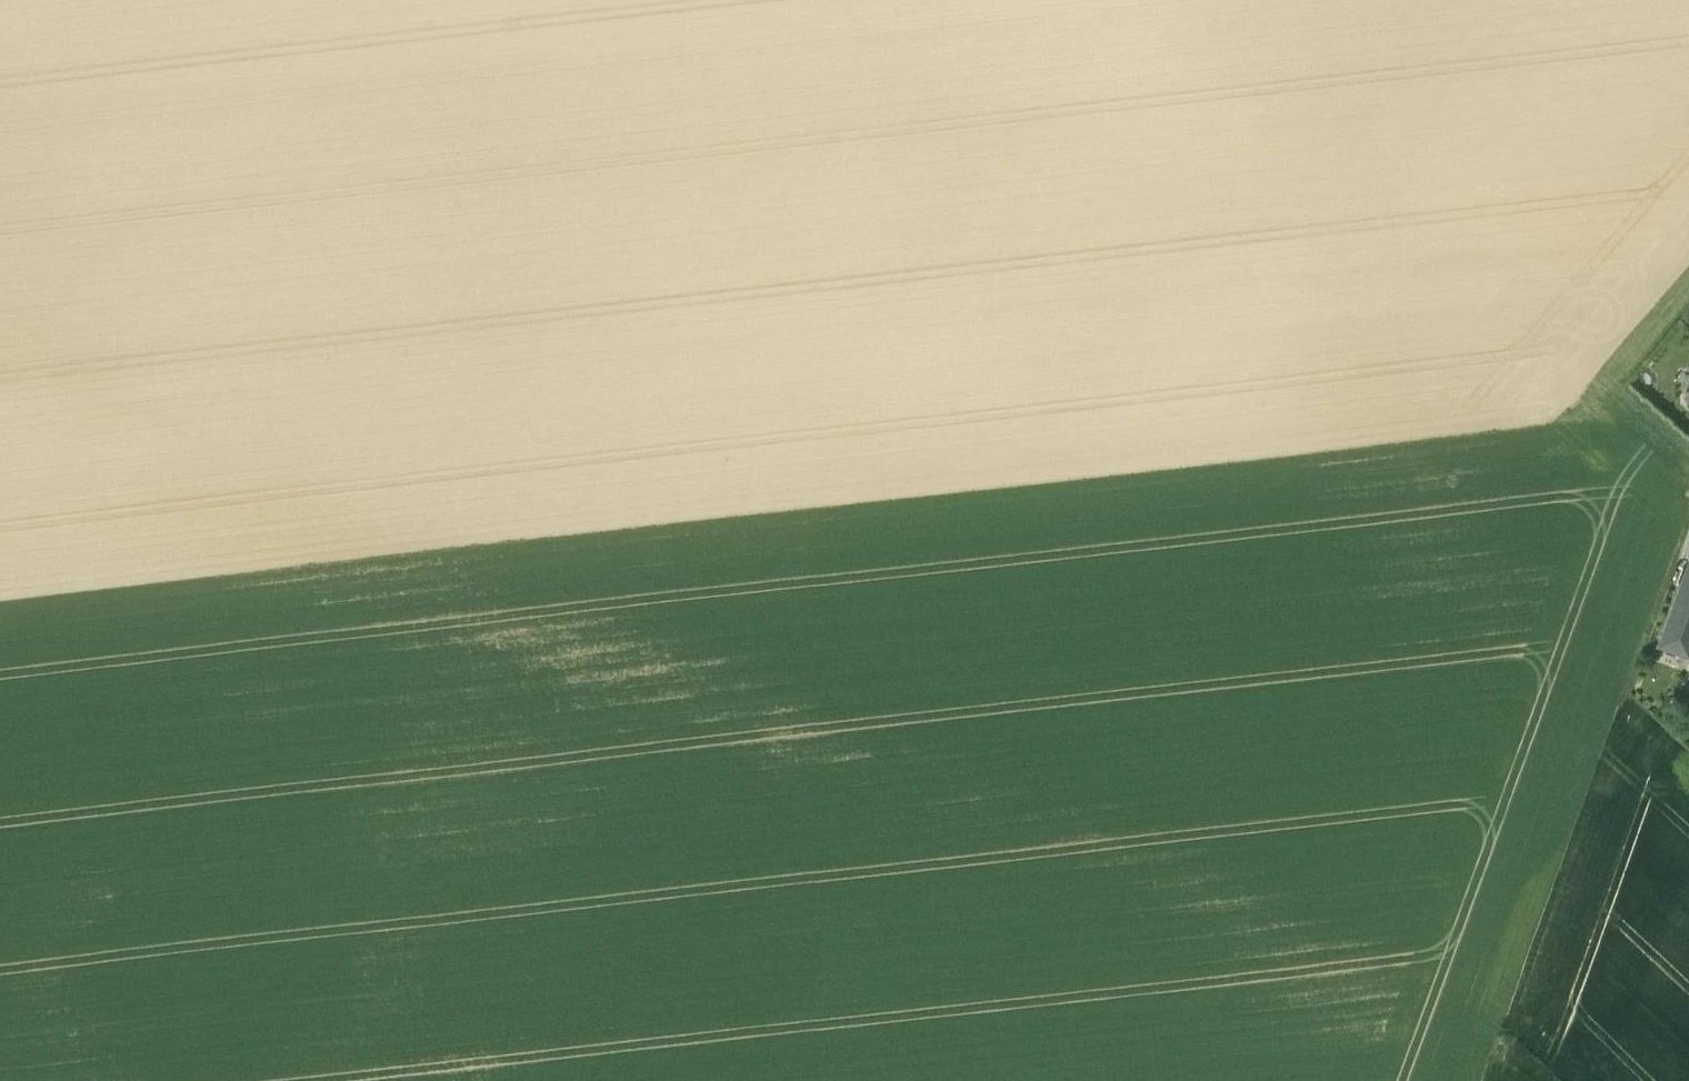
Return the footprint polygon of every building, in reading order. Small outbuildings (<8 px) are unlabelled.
[(1661,644),(1688,654),(1688,652),(1688,567),(1661,644)]
